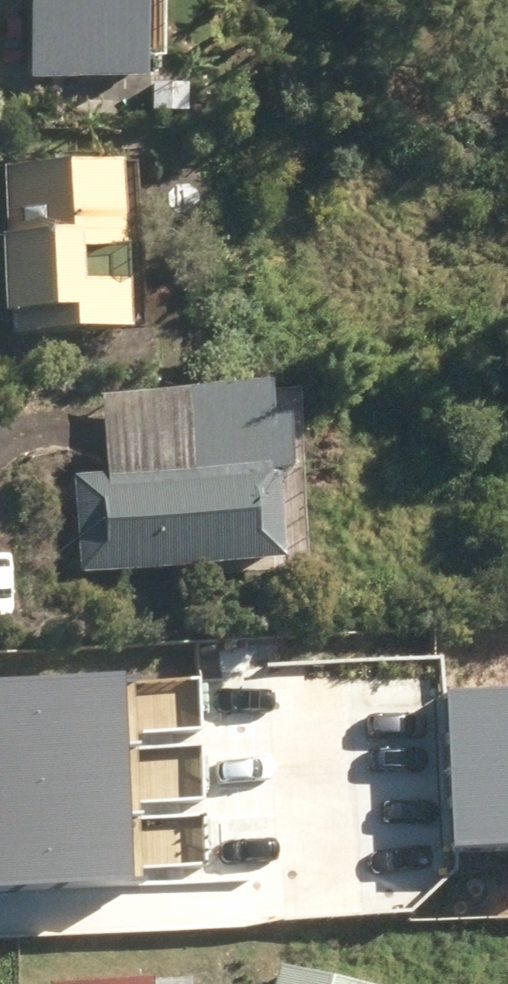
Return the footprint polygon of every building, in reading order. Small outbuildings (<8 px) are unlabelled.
[(55,108),(55,80),(149,80),(150,59),(169,60),(169,0),(32,0),(32,80),(19,79),(19,107),(55,108)] [(154,113),(192,113),(191,82),(153,83),(154,113)] [(25,335),(146,330),(140,161),(6,166),(7,186),(0,186),(0,210),(8,209),(9,236),(3,237),(5,314),(11,313),(12,328),(25,327),(25,335)] [(171,184),(172,217),(202,216),(200,183),(171,184)] [(88,576),(89,587),(106,585),(105,572),(285,560),(280,473),(294,472),(291,417),(275,418),(273,385),(102,396),(108,477),(73,480),(78,576),(88,576)] [(131,742),(128,671),(0,676),(0,747),(131,742)] [(450,693),(454,771),(507,768),(507,690),(450,693)] [(134,815),(131,742),(0,747),(0,821),(134,815)] [(454,771),(458,844),(507,842),(507,768),(454,771)] [(136,880),(134,815),(0,821),(0,885),(136,880)] [(280,963),(274,983),(362,983),(280,963)] [(49,983),(154,983),(153,975),(49,982),(49,983)]
